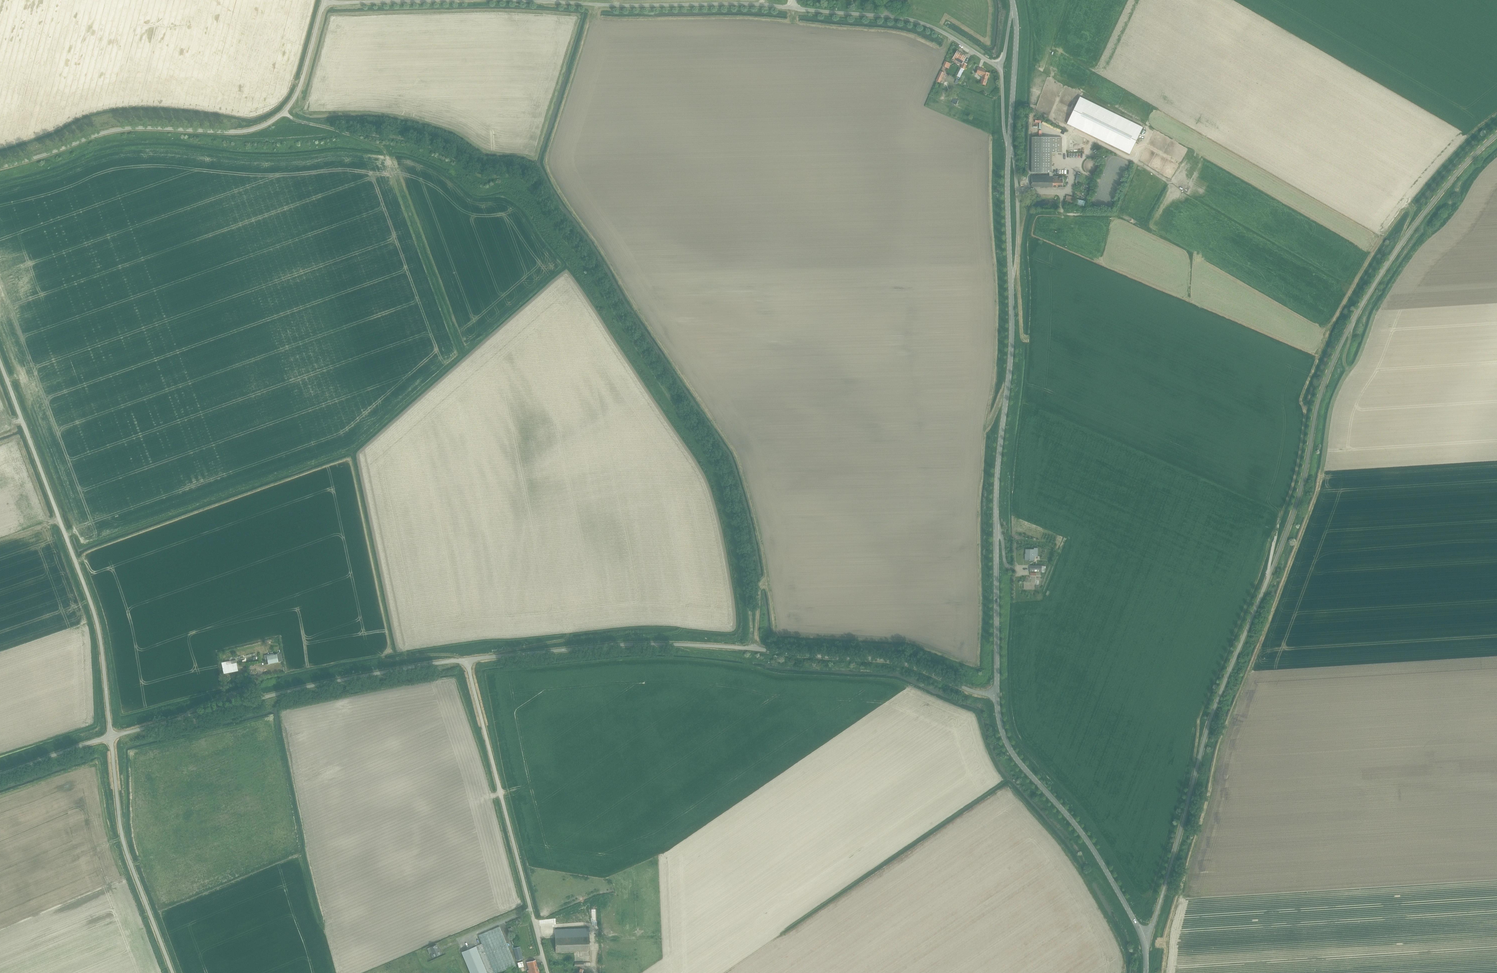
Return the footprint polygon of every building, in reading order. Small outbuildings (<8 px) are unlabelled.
[(966,56),(957,51),(955,56),(953,59),(956,61),(958,58),(963,61),(966,56)] [(984,69),(978,67),(976,73),(979,74),(979,75),(982,76),(980,83),(985,85),(988,76),(990,73),(986,72),(984,69)] [(1067,124),(1130,154),(1143,127),(1080,96),(1067,124)] [(1032,137),(1032,172),(1052,173),(1052,153),(1062,153),(1062,137),(1032,137)] [(1032,176),(1031,187),(1063,187),(1063,177),(1053,177),(1053,176),(1032,176)] [(1034,549),(1026,549),(1026,556),(1025,556),(1025,560),(1034,560),(1034,556),(1038,556),(1038,548),(1034,548),(1034,549)] [(263,653),(265,659),(266,665),(282,661),(280,653),(267,656),(266,652),(263,653)] [(222,663),(222,665),(224,674),(228,673),(228,672),(238,670),(236,663),(232,664),(231,661),(222,663)] [(516,965),(500,927),(478,935),(482,943),(485,952),(494,972),(497,972),(516,965)] [(555,929),(555,938),(556,951),(590,950),(589,928),(555,929)] [(482,943),(476,946),(479,954),(485,952),(482,943)] [(430,947),(434,957),(441,954),(439,950),(439,951),(436,945),(430,947)] [(461,951),(471,972),(487,972),(479,954),(476,946),(476,945),(461,951)] [(537,968),(535,960),(527,962),(530,972),(539,972),(537,968)]
